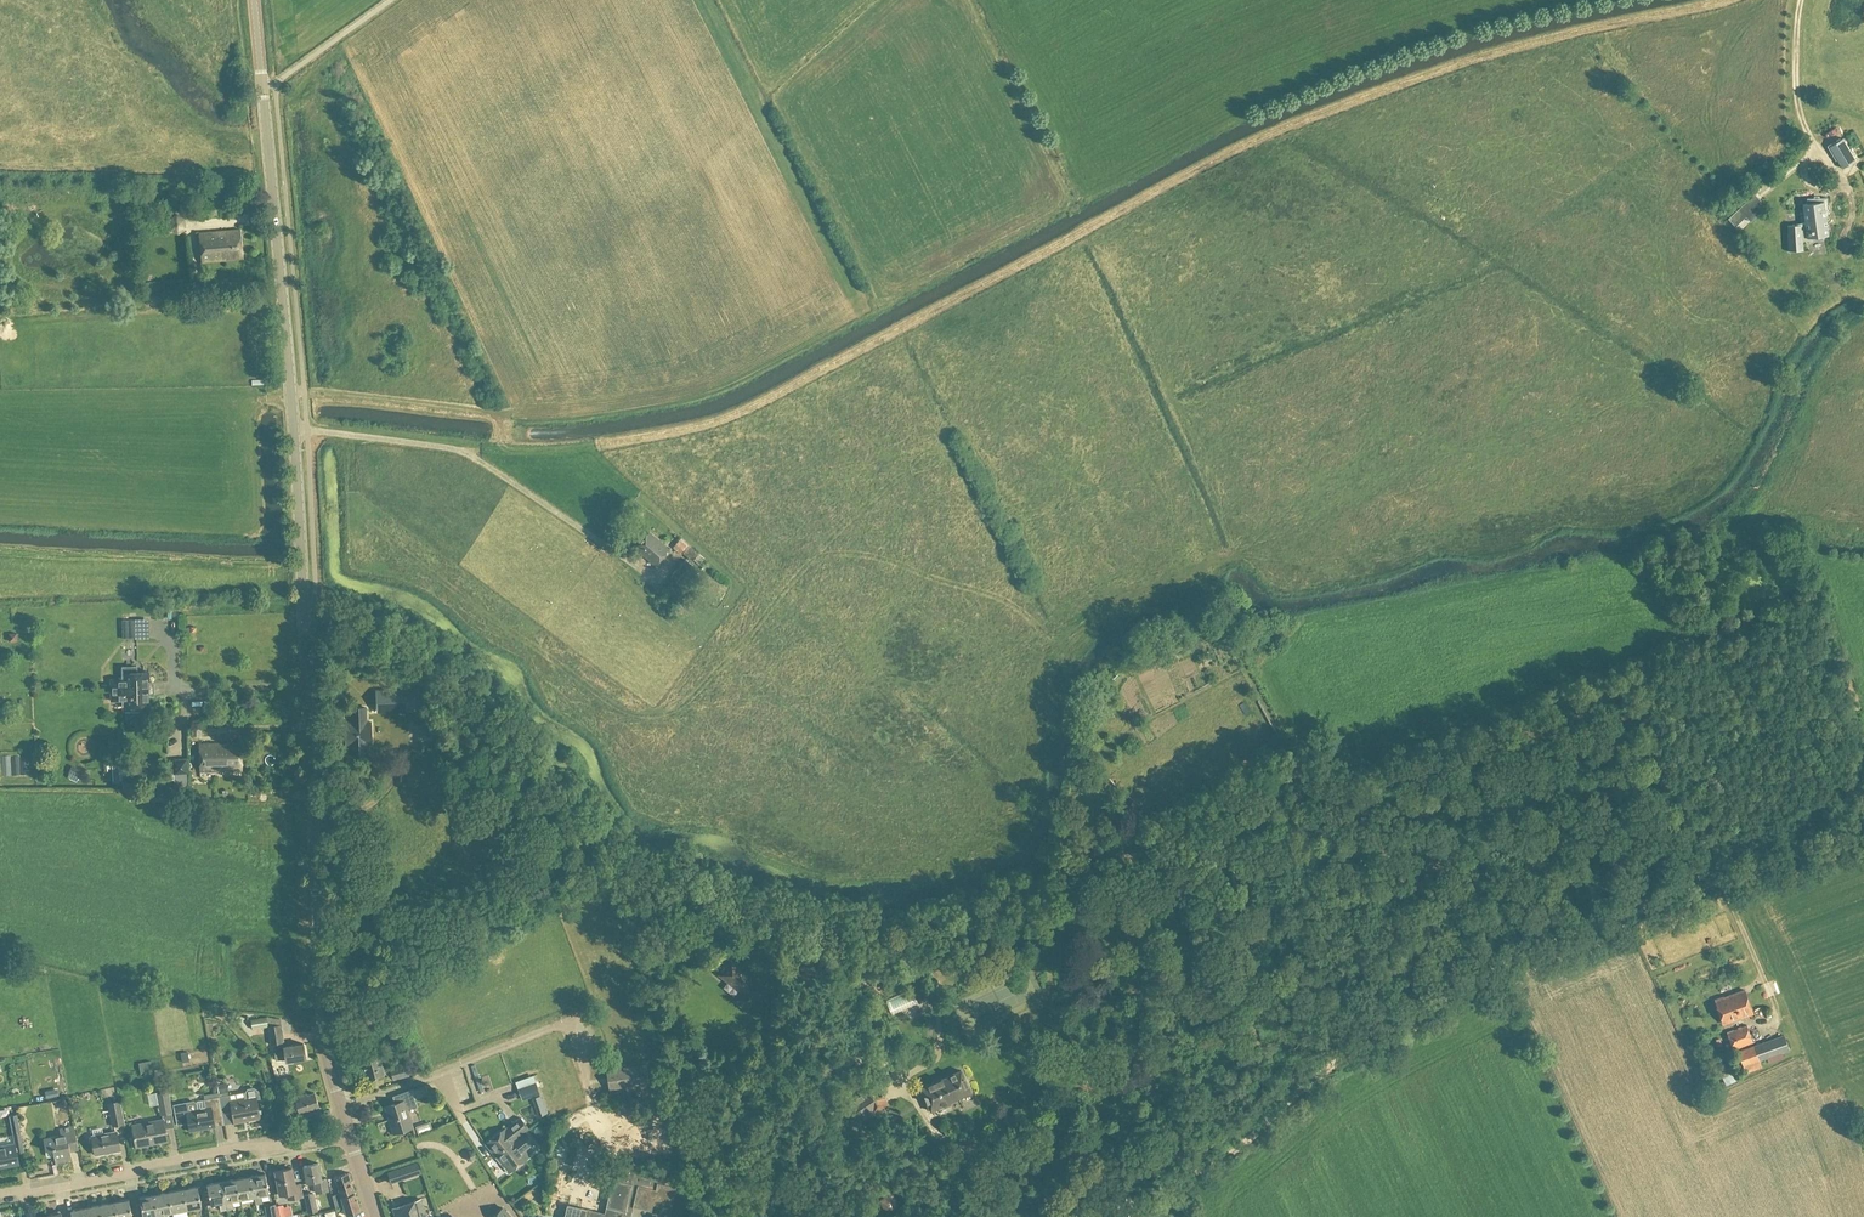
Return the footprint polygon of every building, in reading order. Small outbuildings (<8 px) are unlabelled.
[(1844,138),(1842,139),(1841,138),(1828,146),(1837,161),(1838,160),(1843,168),(1857,160),(1844,138)] [(1844,177),(1858,168),(1855,162),(1841,171),(1844,177)] [(1827,217),(1828,217),(1828,198),(1808,198),(1808,200),(1806,200),(1806,204),(1804,204),(1804,200),(1798,201),(1802,223),(1793,224),(1793,225),(1788,225),(1789,234),(1788,234),(1789,251),(1801,251),(1801,250),(1804,250),(1804,241),(1825,237),(1825,235),(1830,234),(1827,217)] [(180,215),(164,219),(167,231),(183,227),(180,215)] [(161,230),(161,218),(138,218),(138,230),(161,230)] [(241,229),(199,232),(201,261),(243,258),(241,229)] [(142,294),(155,294),(155,282),(142,282),(142,294)] [(649,531),(635,548),(655,565),(670,549),(649,531)] [(683,552),(684,553),(692,561),(695,560),(697,563),(703,558),(690,546),(681,537),(673,547),(681,554),(683,552)] [(683,585),(697,568),(685,558),(671,575),(683,585)] [(686,591),(673,580),(665,589),(678,600),(686,591)] [(17,633),(9,633),(10,641),(17,640),(17,633)] [(113,689),(152,689),(152,684),(148,684),(148,674),(136,674),(136,667),(124,667),(124,680),(113,680),(113,689)] [(348,679),(340,679),(340,683),(340,694),(348,693),(348,679)] [(152,694),(152,689),(113,689),(113,699),(124,698),(124,709),(144,709),(144,705),(147,705),(147,694),(152,694)] [(377,697),(378,717),(418,715),(417,695),(377,697)] [(372,744),(371,722),(366,722),(365,707),(352,708),(353,723),(346,723),(347,745),(353,744),(353,753),(367,753),(367,744),(372,744)] [(119,731),(119,740),(127,739),(127,730),(119,731)] [(179,750),(179,741),(149,741),(149,750),(179,750)] [(242,743),(200,744),(200,770),(242,769),(242,743)] [(174,774),(188,773),(187,759),(173,760),(174,774)] [(157,761),(149,762),(149,770),(157,769),(157,761)] [(47,763),(43,767),(50,774),(54,770),(47,763)] [(123,775),(124,788),(144,788),(144,775),(123,775)] [(151,790),(151,800),(170,800),(170,791),(151,790)] [(749,1012),(770,986),(754,973),(751,977),(731,960),(719,975),(740,991),(733,999),(749,1012)] [(822,966),(800,966),(800,982),(822,983),(822,966)] [(799,979),(799,967),(790,967),(790,979),(799,979)] [(912,988),(919,1004),(926,1000),(919,985),(912,988)] [(1725,996),(1716,999),(1725,1023),(1754,1012),(1746,989),(1725,997),(1725,996)] [(564,1012),(567,1017),(577,1012),(575,1007),(564,1012)] [(267,1017),(252,1019),(253,1029),(268,1027),(269,1044),(285,1043),(282,1024),(281,1024),(281,1019),(267,1016),(267,1017)] [(1748,1024),(1728,1032),(1734,1048),(1754,1040),(1748,1024)] [(1784,1052),(1791,1049),(1785,1033),(1738,1050),(1747,1073),(1763,1067),(1761,1061),(1768,1058),(1770,1063),(1786,1057),(1784,1052)] [(306,1058),(304,1043),(274,1048),(276,1060),(286,1058),(286,1061),(306,1058)] [(181,1052),(182,1062),(190,1061),(188,1051),(181,1052)] [(379,1052),(361,1056),(367,1079),(385,1074),(392,1072),(394,1080),(410,1075),(407,1063),(384,1069),(379,1052)] [(514,1059),(467,1075),(473,1094),(520,1078),(514,1059)] [(151,1060),(139,1063),(141,1074),(153,1072),(151,1060)] [(654,1066),(647,1067),(646,1064),(607,1070),(610,1089),(649,1082),(648,1073),(655,1072),(654,1066)] [(1727,1085),(1740,1079),(1734,1064),(1720,1070),(1727,1085)] [(961,1069),(921,1088),(931,1110),(971,1092),(961,1069)] [(54,1084),(63,1084),(62,1072),(54,1072),(54,1084)] [(536,1081),(518,1087),(523,1100),(540,1094),(536,1081)] [(227,1082),(217,1084),(219,1091),(219,1093),(229,1091),(227,1082)] [(875,1082),(846,1101),(860,1121),(888,1102),(875,1082)] [(230,1094),(220,1096),(223,1111),(232,1109),(234,1122),(260,1118),(257,1097),(260,1097),(259,1091),(254,1088),(248,1089),(246,1093),(246,1096),(231,1098),(230,1094)] [(412,1090),(394,1096),(396,1103),(385,1106),(394,1133),(414,1127),(408,1109),(417,1106),(412,1090)] [(169,1091),(157,1093),(161,1115),(173,1112),(169,1091)] [(294,1097),(294,1098),(289,1099),(290,1107),(297,1105),(302,1120),(322,1114),(319,1106),(320,1106),(315,1092),(308,1095),(308,1093),(294,1097)] [(223,1111),(220,1096),(204,1099),(206,1107),(197,1109),(196,1103),(194,1101),(174,1105),(174,1104),(173,1104),(177,1125),(189,1123),(190,1130),(215,1126),(213,1113),(223,1111)] [(533,1099),(539,1116),(548,1113),(542,1096),(533,1099)] [(62,1109),(68,1104),(64,1099),(57,1105),(62,1109)] [(112,1127),(125,1124),(120,1100),(108,1102),(112,1127)] [(507,1127),(486,1143),(496,1156),(530,1129),(521,1118),(508,1128),(507,1127)] [(163,1119),(132,1125),(137,1146),(167,1140),(163,1119)] [(61,1135),(44,1138),(47,1154),(48,1156),(50,1156),(55,1155),(56,1162),(72,1159),(71,1151),(79,1149),(75,1126),(60,1128),(61,1135)] [(531,1130),(530,1129),(496,1156),(510,1174),(531,1157),(526,1150),(535,1143),(527,1133),(531,1130)] [(12,1131),(15,1144),(17,1153),(25,1151),(21,1130),(12,1131)] [(117,1131),(92,1136),(95,1154),(120,1150),(117,1131)] [(19,1164),(17,1153),(15,1144),(0,1147),(0,1167),(19,1164)] [(327,1178),(322,1179),(318,1163),(304,1165),(307,1182),(313,1181),(316,1194),(330,1191),(327,1178)] [(633,1183),(628,1205),(653,1210),(654,1204),(672,1208),(677,1187),(670,1185),(671,1177),(625,1166),(622,1181),(633,1183)] [(408,1177),(404,1167),(395,1170),(399,1180),(408,1177)] [(292,1168),(275,1171),(280,1195),(287,1193),(289,1199),(304,1196),(301,1183),(295,1184),(292,1168)] [(534,1168),(528,1172),(533,1179),(539,1174),(534,1168)] [(416,1184),(431,1178),(428,1170),(413,1176),(416,1184)] [(335,1200),(356,1192),(348,1172),(335,1177),(340,1192),(333,1195),(335,1200)] [(263,1203),(261,1195),(270,1193),(266,1173),(251,1176),(255,1196),(254,1196),(256,1204),(263,1203)] [(525,1188),(521,1177),(515,1179),(513,1173),(499,1179),(505,1195),(525,1188)] [(255,1196),(251,1176),(236,1178),(240,1199),(254,1196),(255,1196)] [(240,1199),(236,1178),(222,1181),(227,1209),(234,1208),(232,1200),(240,1199)] [(628,1205),(633,1183),(622,1181),(614,1179),(606,1213),(568,1204),(565,1216),(625,1216),(628,1205)] [(227,1209),(222,1181),(207,1184),(208,1190),(211,1204),(219,1203),(221,1210),(227,1209)] [(425,1182),(425,1190),(435,1190),(434,1182),(425,1182)] [(183,1189),(187,1209),(202,1206),(198,1186),(183,1189)] [(187,1209),(183,1189),(169,1191),(173,1212),(187,1209)] [(169,1191),(154,1194),(159,1216),(165,1216),(164,1213),(173,1212),(169,1191)] [(314,1192),(304,1194),(308,1213),(318,1211),(314,1192)] [(356,1192),(335,1200),(337,1208),(345,1205),(348,1214),(362,1209),(356,1192)] [(879,1199),(884,1210),(889,1212),(897,1208),(898,1202),(892,1193),(879,1199)] [(154,1194),(140,1197),(144,1216),(145,1216),(152,1216),(159,1216),(154,1194)] [(130,1199),(115,1202),(117,1216),(133,1216),(130,1199)] [(421,1199),(393,1208),(396,1216),(427,1216),(421,1199)] [(115,1202),(100,1205),(103,1216),(117,1216),(115,1202)] [(277,1205),(275,1205),(275,1204),(265,1206),(267,1216),(280,1216),(277,1205)] [(280,1216),(285,1216),(283,1204),(277,1205),(280,1216)] [(100,1205),(86,1207),(88,1216),(103,1216),(100,1205)] [(86,1207),(71,1210),(72,1216),(88,1216),(86,1207)] [(503,1207),(492,1216),(512,1216),(503,1207)] [(321,1209),(322,1216),(333,1216),(332,1209),(321,1209)]
